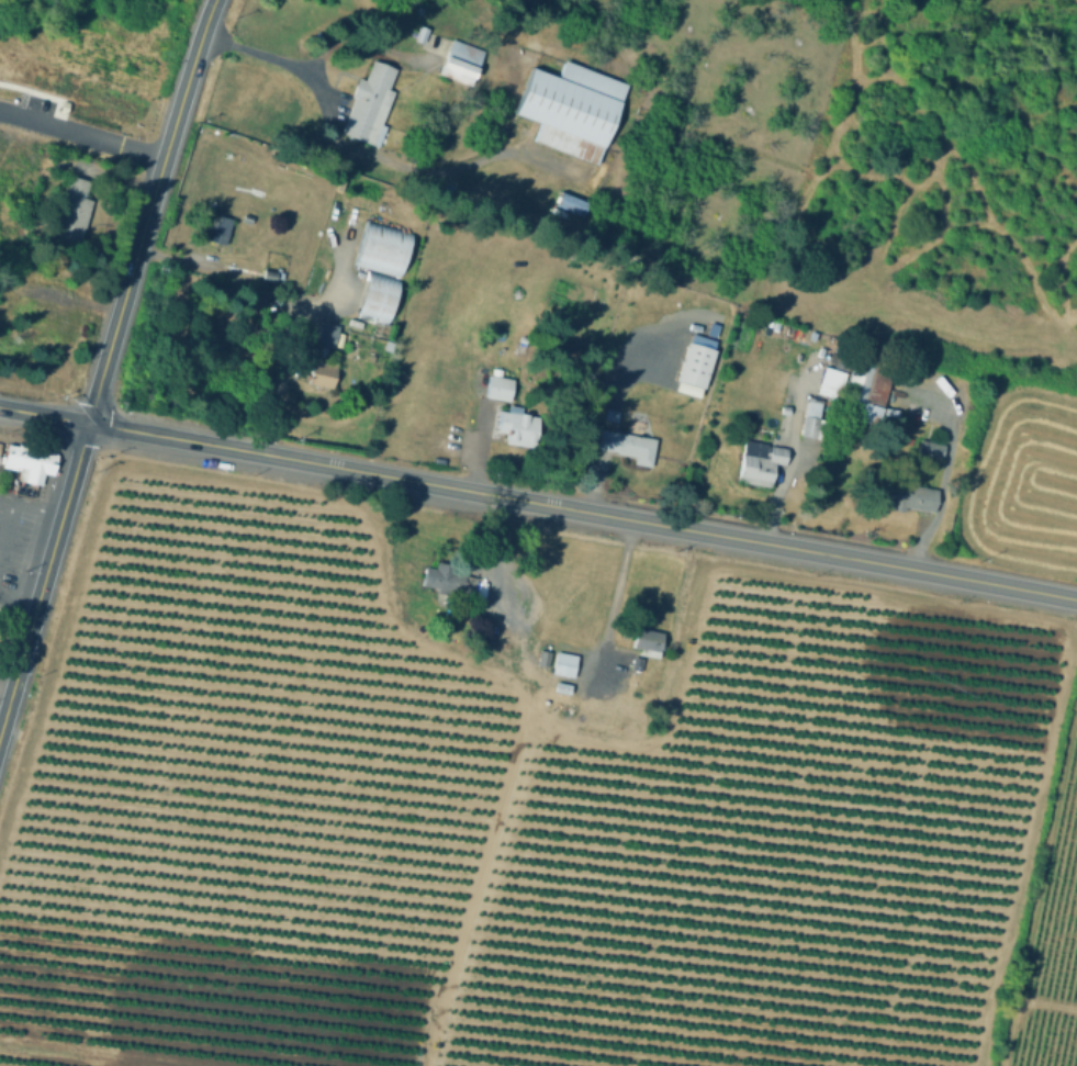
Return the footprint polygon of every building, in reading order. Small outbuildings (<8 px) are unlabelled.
[(429,30),(424,43),(416,38),(422,25),(429,30)] [(482,54),(469,88),(441,78),(455,44),(482,54)] [(395,68),(386,91),(391,92),(380,123),(385,125),(378,143),(344,130),(356,97),(352,96),(358,80),(367,83),(374,60),(395,68)] [(564,60),(627,85),(597,164),(536,141),(543,122),(516,112),(531,69),(558,79),(564,60)] [(59,99),(65,101),(63,112),(56,110),(59,99)] [(93,200),(80,248),(53,240),(71,176),(91,181),(87,198),(93,200)] [(557,190),(584,201),(579,214),(551,204),(557,190)] [(233,220),(226,245),(204,239),(209,224),(215,226),(218,216),(233,220)] [(354,268),(366,223),(412,235),(400,280),(354,268)] [(386,321),(396,277),(364,270),(354,314),(386,321)] [(260,283),(262,273),(276,276),(273,285),(260,283)] [(336,336),(333,346),(317,341),(319,332),(336,336)] [(716,351),(703,389),(677,380),(691,343),(716,351)] [(879,406),(873,423),(839,409),(862,348),(880,356),(863,401),(879,406)] [(338,366),(332,389),(308,381),(316,359),(338,366)] [(843,372),(821,365),(813,391),(835,398),(843,372)] [(484,397),(489,377),(513,381),(509,402),(484,397)] [(821,403),(816,437),(805,435),(810,402),(821,403)] [(620,413),(618,422),(605,417),(607,408),(620,413)] [(506,445),(507,437),(496,436),(498,416),(511,417),(537,422),(532,449),(506,445)] [(655,441),(650,465),(637,462),(638,458),(597,449),(602,428),(655,441)] [(943,447),(941,457),(923,452),(927,442),(943,447)] [(43,473),(40,487),(14,482),(16,473),(0,470),(1,464),(2,457),(4,445),(46,452),(43,473)] [(786,449),(783,465),(774,464),(769,486),(740,480),(745,453),(766,458),(769,446),(786,449)] [(43,473),(46,452),(55,455),(51,474),(43,473)] [(884,480),(939,490),(934,513),(902,507),(901,509),(890,508),(893,500),(876,497),(877,489),(882,490),(884,480)] [(458,576),(463,577),(478,582),(473,599),(458,595),(456,595),(456,599),(434,596),(435,592),(419,590),(423,571),(456,576),(457,576),(458,576)] [(643,653),(631,651),(635,631),(648,633),(660,637),(663,637),(658,662),(642,659),(643,653)] [(539,654),(549,657),(546,670),(536,667),(539,654)] [(550,676),(553,655),(574,659),(572,680),(550,676)] [(552,695),(553,686),(570,689),(569,698),(552,695)]
